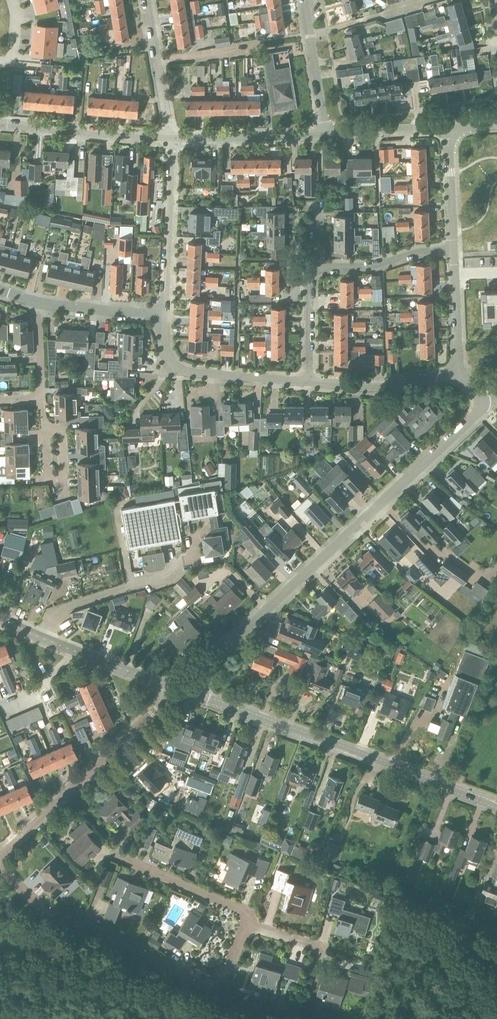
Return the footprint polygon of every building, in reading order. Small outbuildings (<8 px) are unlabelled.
[(173,10),(185,8),(184,0),(171,0),(173,10)] [(346,12),(359,8),(365,6),(363,0),(343,0),(346,12)] [(110,4),(112,16),(125,14),(123,2),(110,4)] [(451,17),(464,14),(460,2),(447,5),(451,17)] [(263,13),(254,14),(255,21),(264,20),(270,19),(282,17),(280,5),(268,7),(269,11),(263,12),(263,13)] [(185,8),(173,10),(175,22),(187,20),(186,14),(185,8)] [(410,14),(414,26),(419,24),(420,26),(425,25),(421,12),(416,13),(410,14)] [(112,16),(107,17),(108,23),(109,29),(114,28),(127,26),(125,14),(112,16)] [(408,28),(414,26),(410,14),(404,16),(408,28)] [(439,21),(432,22),(434,28),(448,24),(450,31),(455,30),(467,27),(464,14),(451,17),(446,19),(439,21)] [(160,17),(161,33),(168,32),(166,16),(160,17)] [(244,16),(232,16),(233,25),(244,24),(244,16)] [(264,20),(255,21),(256,27),(265,26),(266,32),(272,31),(284,29),(282,17),(270,19),(264,20)] [(395,19),(399,30),(405,29),(401,17),(395,19)] [(392,32),(399,30),(395,19),(389,21),(392,32)] [(187,20),(175,22),(177,34),(188,32),(196,31),(204,30),(203,23),(195,25),(188,26),(187,20)] [(365,28),(370,27),(377,24),(379,25),(381,32),(385,31),(385,27),(384,23),(376,20),(368,22),(364,23),(365,28)] [(384,22),(384,23),(385,27),(386,31),(387,34),(392,32),(389,21),(384,22)] [(38,26),(36,40),(57,42),(58,27),(38,26)] [(127,26),(114,28),(116,41),(129,39),(127,26)] [(471,39),(467,27),(455,30),(450,31),(436,35),(437,40),(449,37),(450,37),(456,35),(458,43),(471,39)] [(109,29),(100,31),(102,38),(110,36),(109,29)] [(98,31),(89,31),(89,45),(98,45),(98,31)] [(188,32),(177,34),(179,46),(191,45),(190,38),(196,38),(197,37),(196,31),(188,32)] [(347,47),(372,41),(372,40),(382,36),(381,33),(359,40),(357,32),(344,36),(347,47)] [(89,44),(88,35),(79,36),(80,45),(89,44)] [(230,45),(229,36),(215,38),(216,47),(230,45)] [(57,42),(36,40),(35,55),(55,57),(57,42)] [(370,55),(368,47),(374,45),(373,41),(372,41),(360,44),(347,47),(351,60),(351,59),(353,66),(366,64),(365,61),(374,60),(373,54),(370,55)] [(461,49),(462,59),(474,57),(473,48),(461,49)] [(275,69),(273,52),(262,54),(272,112),(297,107),(290,66),(275,69)] [(115,54),(114,84),(122,84),(123,54),(115,54)] [(407,82),(413,81),(412,69),(410,57),(404,58),(405,69),(407,82)] [(412,69),(413,81),(420,81),(416,57),(410,57),(412,69)] [(433,77),(428,78),(430,91),(442,90),(440,76),(439,70),(438,64),(437,57),(434,57),(431,57),(433,65),(431,65),(433,77)] [(458,70),(451,71),(452,75),(454,88),(465,86),(464,73),(462,60),(461,58),(457,58),(458,67),(458,70)] [(466,60),(462,60),(464,73),(465,86),(478,84),(476,71),(468,72),(467,66),(466,60)] [(182,64),(182,74),(188,74),(188,68),(192,68),(192,63),(182,64)] [(41,71),(53,72),(53,64),(42,64),(41,71)] [(367,101),(363,75),(362,70),(362,66),(347,68),(348,76),(358,75),(358,76),(359,76),(360,82),(359,82),(359,86),(353,86),(353,90),(355,103),(367,101)] [(377,86),(379,99),(391,97),(389,84),(388,78),(387,68),(382,69),(384,78),(383,78),(384,85),(377,86)] [(27,69),(26,82),(40,83),(41,76),(37,75),(37,70),(27,69)] [(23,74),(14,73),(13,82),(22,82),(23,74)] [(379,99),(377,86),(376,82),(371,82),(371,81),(369,81),(368,75),(363,75),(367,101),(379,99)] [(440,76),(442,90),(454,88),(452,75),(440,76)] [(125,79),(124,87),(132,88),(133,80),(125,79)] [(403,96),(401,82),(389,84),(391,97),(403,96)] [(241,100),(235,100),(235,112),(248,112),(247,100),(247,93),(248,93),(248,85),(242,85),(241,85),(241,100)] [(49,93),(48,108),(60,110),(62,94),(62,88),(59,88),(57,88),(56,94),(49,93)] [(73,111),(74,95),(67,95),(67,89),(66,88),(62,88),(62,94),(60,110),(73,111)] [(36,107),(37,92),(25,91),(23,106),(36,107)] [(48,108),(49,93),(37,92),(36,107),(48,108)] [(223,112),(235,112),(235,100),(230,100),(230,95),(224,95),(223,95),(223,100),(223,112)] [(100,113),(101,98),(89,97),(87,111),(100,113)] [(112,114),(114,99),(101,98),(100,113),(112,114)] [(125,115),(126,100),(114,99),(112,114),(125,115)] [(126,100),(125,115),(137,116),(139,101),(126,100)] [(198,113),(198,100),(191,101),(186,101),(186,113),(198,113)] [(198,113),(211,113),(210,100),(198,100),(198,113)] [(211,113),(223,112),(223,100),(210,100),(211,113)] [(248,100),(247,100),(248,112),(260,112),(260,100),(248,100)] [(411,161),(425,160),(424,146),(411,147),(411,161)] [(2,167),(9,168),(11,150),(0,149),(0,184),(5,184),(6,177),(1,176),(2,167)] [(55,170),(56,165),(56,151),(44,150),(43,169),(55,170)] [(56,178),(55,194),(81,195),(82,185),(78,185),(78,176),(74,176),(75,159),(69,159),(69,152),(56,151),(56,165),(63,165),(63,167),(67,167),(66,178),(56,178)] [(90,168),(89,168),(89,178),(99,179),(99,187),(103,187),(103,205),(111,205),(113,166),(104,165),(104,166),(101,166),(102,154),(91,153),(90,168)] [(128,178),(128,173),(129,155),(119,155),(119,162),(117,162),(116,178),(128,178)] [(142,163),(141,180),(153,181),(154,157),(145,156),(144,163),(142,163)] [(310,158),(295,159),(295,171),(304,171),(304,180),(302,180),(302,189),(304,189),(305,195),(313,195),(316,195),(317,195),(316,188),(316,178),(311,178),(311,171),(310,158)] [(347,186),(347,168),(339,168),(339,158),(325,158),(325,172),(337,172),(337,186),(347,186)] [(353,158),(354,168),(354,174),(359,174),(371,174),(371,158),(353,158)] [(192,159),(192,169),(196,169),(196,176),(206,176),(206,189),(214,189),(215,178),(219,179),(220,170),(210,170),(211,160),(192,159)] [(231,171),(237,171),(237,178),(243,178),(243,171),(243,159),(231,159),(231,171)] [(243,171),(256,171),(256,159),(243,159),(243,171)] [(256,171),(268,171),(268,159),(256,159),(256,171)] [(268,159),(268,171),(281,171),(280,159),(268,159)] [(412,175),(425,175),(425,160),(411,161),(412,175)] [(30,163),(29,189),(33,189),(33,181),(42,181),(42,163),(30,163)] [(347,168),(347,186),(359,186),(359,174),(354,174),(354,168),(347,168)] [(131,174),(129,198),(136,198),(138,174),(131,174)] [(409,189),(413,188),(426,188),(425,175),(412,175),(412,183),(409,183),(409,189)] [(284,190),(293,190),(292,176),(284,176),(284,190)] [(15,180),(16,205),(29,207),(28,179),(15,180)] [(136,213),(136,219),(136,233),(147,233),(147,215),(149,215),(151,183),(138,182),(137,199),(136,204),(137,204),(137,213),(136,213)] [(391,192),(391,184),(386,184),(381,185),(381,193),(391,192)] [(426,188),(413,188),(413,202),(427,201),(426,188)] [(264,215),(264,223),(284,223),(284,218),(286,218),(286,211),(268,211),(268,205),(257,205),(257,215),(264,215)] [(203,213),(189,212),(188,229),(202,229),(209,229),(209,214),(228,215),(228,207),(205,206),(205,213),(203,213)] [(334,215),(333,227),(351,227),(351,220),(354,220),(354,212),(344,212),(344,209),(334,209),(334,215)] [(415,225),(427,224),(427,210),(414,211),(415,225)] [(52,217),(50,226),(62,228),(64,219),(52,217)] [(496,232),(496,217),(487,217),(487,232),(496,232)] [(72,222),(70,231),(80,233),(81,224),(72,222)] [(251,234),(257,234),(263,234),(283,235),(284,223),(264,223),(264,230),(251,230),(251,234)] [(155,224),(148,227),(151,233),(157,231),(155,224)] [(427,224),(415,225),(415,238),(428,238),(427,224)] [(380,225),(380,235),(391,235),(392,225),(380,225)] [(120,237),(119,255),(132,256),(134,238),(132,237),(133,227),(123,226),(122,237),(120,237)] [(351,238),(360,238),(360,234),(356,234),(356,227),(351,227),(333,227),(333,239),(351,238)] [(212,261),(212,252),(206,251),(206,250),(200,250),(200,244),(220,245),(221,230),(214,231),(214,237),(197,236),(196,242),(188,242),(187,255),(200,255),(206,255),(205,260),(208,260),(212,261)] [(285,235),(283,235),(263,234),(257,234),(257,238),(263,238),(263,246),(271,246),(271,251),(285,251),(285,246),(283,246),(283,241),(285,241),(285,235)] [(0,245),(0,269),(5,270),(10,253),(11,247),(4,245),(6,238),(2,237),(0,245)] [(372,256),(378,255),(378,238),(372,238),(360,238),(351,238),(333,239),(333,245),(331,245),(331,254),(351,254),(351,250),(353,250),(353,242),(360,242),(372,242),(372,256)] [(16,273),(24,242),(20,241),(16,254),(10,253),(5,270),(16,273)] [(24,242),(16,273),(28,276),(32,258),(25,257),(28,244),(24,242)] [(52,255),(46,280),(58,283),(64,252),(60,251),(59,257),(52,255)] [(69,285),(73,267),(66,266),(69,253),(64,252),(58,283),(69,285)] [(133,252),(133,263),(144,264),(144,252),(133,252)] [(186,267),(199,268),(200,255),(187,255),(186,267)] [(80,287),(87,257),(82,256),(80,269),(73,267),(69,285),(80,287)] [(87,257),(80,287),(91,290),(95,272),(88,271),(91,258),(87,257)] [(417,277),(430,277),(429,263),(416,263),(417,277)] [(111,273),(110,290),(121,291),(122,274),(122,266),(111,265),(111,273)] [(149,277),(147,277),(148,265),(137,265),(137,276),(136,291),(148,292),(149,277)] [(186,267),(186,279),(205,280),(205,276),(205,275),(199,275),(199,268),(186,267)] [(265,281),(277,281),(277,268),(265,268),(265,281)] [(373,275),(373,288),(381,288),(381,275),(373,275)] [(248,286),(261,286),(261,277),(248,277),(248,286)] [(430,277),(417,277),(417,291),(430,291),(430,277)] [(219,281),(205,280),(186,279),(185,292),(198,293),(198,287),(204,288),(204,285),(219,286),(219,281)] [(340,292),(352,292),(352,279),(340,279),(340,292)] [(277,293),(277,281),(265,281),(265,293),(277,293)] [(482,298),(483,320),(490,320),(490,323),(496,323),(496,290),(485,291),(486,298),(482,298)] [(352,305),(352,292),(340,292),(340,304),(352,305)] [(190,300),(190,313),(202,313),(208,314),(208,318),(209,318),(215,319),(215,310),(221,310),(229,310),(229,304),(221,305),(220,305),(212,305),(211,309),(202,308),(202,301),(190,300)] [(418,301),(418,315),(431,315),(431,301),(418,301)] [(271,314),(266,314),(266,316),(266,320),(271,320),(283,320),(283,307),(271,307),(271,314)] [(333,313),(333,325),(346,325),(353,325),(353,321),(353,312),(346,312),(333,313)] [(190,313),(189,325),(201,326),(202,313),(190,313)] [(419,323),(419,329),(432,328),(431,315),(418,315),(414,315),(414,321),(414,323),(419,323)] [(271,332),(283,332),(283,320),(271,320),(271,332)] [(28,335),(27,321),(14,322),(15,341),(22,341),(23,349),(34,349),(33,334),(28,335)] [(189,325),(188,337),(201,338),(207,338),(207,334),(208,331),(201,331),(201,326),(189,325)] [(346,337),(346,332),(346,325),(333,325),(333,337),(346,337)] [(412,343),(419,342),(432,342),(432,328),(419,329),(419,337),(412,337),(412,343)] [(71,352),(73,330),(57,329),(57,340),(48,339),(49,374),(55,374),(56,347),(67,347),(67,352),(71,352)] [(73,330),(71,352),(76,353),(76,348),(87,348),(88,331),(73,330)] [(96,342),(104,343),(105,332),(97,331),(96,342)] [(271,345),(283,345),(283,332),(271,332),(271,333),(266,333),(266,341),(254,340),(254,345),(266,345),(271,345)] [(124,348),(142,350),(142,334),(125,333),(124,348)] [(187,344),(187,350),(188,350),(198,351),(197,353),(208,354),(208,344),(213,344),(213,343),(213,334),(207,334),(207,338),(201,338),(188,337),(188,344),(187,344)] [(333,349),(346,349),(346,337),(333,337),(333,349)] [(432,342),(419,342),(420,356),(433,356),(432,342)] [(232,355),(233,344),(220,343),(219,354),(232,355)] [(283,357),(283,345),(271,345),(271,350),(271,357),(283,357)] [(372,353),(365,353),(358,353),(358,345),(352,345),(352,349),(346,349),(333,349),(333,362),(346,362),(346,357),(359,356),(359,361),(372,360),(372,363),(383,363),(383,354),(372,353)] [(142,350),(124,348),(119,348),(118,360),(108,360),(107,369),(110,369),(123,370),(124,364),(141,366),(142,350)] [(94,369),(95,354),(86,353),(85,368),(86,368),(94,369)] [(17,377),(17,362),(6,363),(6,356),(0,356),(0,379),(10,379),(9,377),(17,377)] [(128,371),(123,370),(110,369),(110,378),(115,378),(115,386),(113,386),(113,397),(125,397),(126,398),(131,398),(132,397),(134,397),(134,378),(128,378),(128,371)] [(56,406),(76,405),(75,395),(83,395),(83,387),(69,387),(69,394),(56,394),(56,406)] [(428,406),(423,409),(417,403),(407,412),(399,404),(401,403),(403,398),(400,396),(395,397),(394,399),(387,406),(393,412),(393,413),(416,437),(429,425),(436,415),(438,417),(442,412),(435,404),(430,409),(428,406)] [(258,449),(259,435),(260,418),(253,418),(253,410),(254,409),(254,405),(252,403),(252,402),(250,402),(249,400),(245,400),(243,402),(237,403),(238,424),(249,424),(249,429),(248,429),(247,448),(258,449)] [(237,403),(231,403),(229,401),(225,402),(224,403),(222,403),(222,405),(221,407),(221,411),(223,412),(223,425),(238,424),(237,403)] [(76,405),(56,406),(57,416),(81,416),(81,411),(76,411),(76,405)] [(327,405),(310,405),(310,416),(304,416),(303,428),(305,428),(305,448),(306,454),(313,453),(313,448),(314,448),(313,433),(312,433),(312,428),(312,425),(330,425),(330,418),(327,418),(327,405)] [(332,418),(332,425),(338,425),(338,418),(349,418),(350,406),(334,405),(334,418),(332,418)] [(209,418),(208,406),(191,406),(192,426),(206,426),(207,434),(215,434),(214,418),(209,418)] [(302,420),(302,406),(284,406),(284,420),(302,420)] [(5,421),(27,420),(26,409),(4,410),(5,421)] [(160,414),(161,431),(161,436),(175,435),(178,435),(178,450),(189,450),(186,422),(179,423),(179,413),(160,414)] [(389,413),(374,426),(384,436),(385,435),(390,440),(401,451),(410,443),(400,431),(399,432),(394,426),(398,423),(389,413)] [(155,431),(161,431),(160,414),(141,414),(142,429),(122,429),(123,442),(155,441),(155,431)] [(260,418),(259,435),(268,435),(268,429),(280,429),(280,414),(266,414),(266,418),(260,418)] [(12,431),(27,430),(27,420),(5,421),(5,430),(0,430),(0,438),(13,437),(12,431)] [(97,429),(105,429),(105,421),(90,422),(90,428),(77,428),(78,440),(97,439),(97,429)] [(350,425),(349,441),(358,441),(358,439),(364,438),(364,425),(350,425)] [(373,444),(370,440),(367,437),(366,436),(355,447),(362,454),(373,444)] [(28,443),(13,444),(13,437),(0,438),(0,447),(6,447),(6,455),(28,454),(28,443)] [(472,447),(482,458),(490,466),(496,460),(496,455),(492,449),(482,438),(472,447)] [(100,439),(97,439),(78,440),(78,451),(91,450),(91,457),(105,456),(104,447),(101,447),(100,439)] [(367,475),(371,472),(374,476),(376,474),(378,475),(384,470),(382,468),(384,467),(377,459),(378,457),(372,451),(361,461),(359,458),(355,462),(367,475)] [(7,466),(29,465),(28,454),(6,455),(7,466)] [(98,475),(98,471),(106,470),(105,456),(91,457),(91,463),(79,464),(79,476),(98,475)] [(325,459),(319,461),(339,483),(342,480),(357,496),(369,484),(355,470),(354,471),(349,476),(348,475),(348,474),(347,473),(338,464),(333,467),(325,459)] [(210,461),(202,464),(204,474),(213,472),(210,461)] [(311,463),(310,464),(323,478),(318,483),(328,494),(329,495),(326,498),(326,499),(333,506),(331,507),(336,512),(337,511),(339,513),(350,502),(335,487),(339,483),(319,461),(311,463)] [(237,488),(237,463),(219,463),(219,476),(226,477),(226,487),(237,488)] [(29,475),(29,465),(7,466),(7,474),(0,475),(0,483),(14,482),(14,476),(29,475)] [(455,469),(446,478),(457,490),(462,485),(468,490),(471,494),(485,480),(471,466),(461,475),(455,469)] [(496,475),(496,474),(489,471),(486,477),(495,481),(496,475)] [(180,481),(190,480),(189,473),(179,474),(180,481)] [(171,474),(163,474),(163,484),(171,484),(171,474)] [(80,486),(99,485),(98,475),(79,476),(80,486)] [(199,489),(177,492),(181,517),(190,516),(190,519),(197,518),(197,515),(225,510),(220,478),(198,481),(199,489)] [(251,481),(239,489),(244,496),(256,488),(251,481)] [(304,481),(298,486),(300,488),(307,496),(313,490),(306,482),(306,483),(304,481)] [(99,485),(80,486),(80,498),(99,497),(99,485)] [(432,491),(422,500),(433,512),(438,507),(449,519),(458,511),(445,498),(441,501),(432,491)] [(308,496),(294,510),(306,523),(311,519),(319,527),(329,518),(313,501),(308,496)] [(173,498),(119,507),(127,548),(147,544),(148,552),(141,554),(143,566),(147,568),(161,566),(163,562),(160,542),(180,538),(173,498)] [(292,513),(280,498),(270,507),(277,514),(280,512),(286,518),(292,513)] [(65,501),(70,515),(75,513),(71,499),(65,501)] [(64,517),(70,515),(65,501),(59,502),(64,517)] [(58,518),(64,517),(59,502),(54,504),(58,518)] [(404,514),(401,516),(402,519),(401,520),(412,531),(417,526),(430,539),(437,533),(425,520),(424,520),(418,513),(415,516),(410,511),(406,515),(404,514)] [(29,519),(8,518),(8,527),(12,527),(12,529),(29,530),(29,519)] [(248,521),(240,528),(249,538),(258,548),(265,542),(276,555),(278,553),(284,560),(293,551),(273,529),(264,538),(248,521)] [(279,521),(272,528),(273,529),(293,551),(295,553),(296,552),(294,550),(298,546),(298,547),(303,542),(300,538),(291,528),(287,531),(279,521)] [(442,530),(456,544),(465,535),(451,521),(442,530)] [(203,536),(202,538),(205,553),(216,551),(222,555),(226,549),(221,545),(219,538),(229,536),(227,525),(211,528),(212,535),(203,536)] [(391,528),(379,540),(389,550),(388,550),(394,556),(399,551),(403,555),(410,548),(400,538),(399,538),(396,535),(397,534),(391,528)] [(26,535),(5,529),(0,548),(0,550),(20,556),(26,535)] [(249,538),(240,542),(251,554),(256,558),(256,559),(263,552),(260,549),(258,548),(249,538)] [(382,576),(392,566),(377,549),(372,554),(368,550),(362,555),(360,553),(355,558),(357,560),(360,563),(357,566),(363,574),(367,570),(367,571),(372,565),(382,576)] [(443,573),(425,553),(416,562),(430,576),(431,575),(435,580),(443,573)] [(251,563),(244,569),(252,578),(253,577),(255,579),(254,580),(259,586),(266,578),(265,577),(270,573),(256,559),(256,558),(251,554),(247,558),(251,563)] [(78,570),(83,568),(81,562),(88,560),(87,555),(74,559),(78,570)] [(27,568),(30,558),(23,556),(20,567),(27,568)] [(24,597),(31,600),(47,567),(46,563),(39,560),(35,570),(34,570),(30,578),(33,580),(31,583),(24,597)] [(469,575),(447,560),(441,568),(463,584),(469,575)] [(47,567),(31,600),(38,603),(40,599),(45,602),(50,592),(50,591),(51,588),(53,589),(57,580),(55,579),(56,576),(59,576),(77,572),(74,561),(58,564),(54,565),(47,567)] [(414,584),(420,577),(410,567),(404,573),(414,584)] [(356,576),(348,568),(337,579),(344,587),(345,587),(353,596),(363,586),(355,577),(356,576)] [(211,594),(207,598),(223,614),(231,606),(233,607),(241,599),(237,595),(242,592),(234,583),(233,583),(227,577),(222,581),(224,583),(220,588),(219,587),(211,594)] [(183,578),(174,587),(184,598),(191,605),(203,593),(196,586),(193,588),(183,578)] [(479,600),(485,592),(472,582),(467,590),(479,600)] [(320,602),(311,610),(318,617),(322,613),(324,615),(329,610),(327,608),(332,603),(338,610),(342,606),(336,599),(326,589),(316,597),(320,602)] [(153,590),(138,610),(146,615),(160,595),(153,590)] [(394,610),(379,594),(369,603),(384,619),(394,610)] [(124,595),(113,599),(115,606),(127,602),(124,595)] [(95,612),(92,605),(71,613),(73,619),(79,617),(83,622),(82,624),(85,625),(88,628),(93,628),(96,629),(98,621),(100,622),(102,615),(101,615),(101,614),(95,612)] [(174,618),(181,625),(173,633),(180,640),(177,642),(184,650),(195,639),(193,637),(199,631),(194,626),(200,621),(186,607),(174,618)] [(358,614),(351,607),(344,614),(350,620),(358,614)] [(136,616),(117,609),(112,622),(124,627),(123,628),(128,630),(129,629),(131,630),(136,616)] [(299,645),(308,623),(306,623),(287,615),(284,622),(282,621),(280,627),(276,636),(299,645)] [(317,627),(308,623),(299,645),(319,653),(324,640),(313,636),(317,627)] [(340,653),(358,659),(364,643),(346,636),(340,653)] [(480,680),(481,681),(493,649),(468,640),(455,673),(480,683),(480,680)] [(304,671),(308,659),(262,641),(257,652),(252,665),(267,671),(272,659),(291,667),(287,669),(295,679),(299,676),(304,671)] [(0,662),(11,657),(6,644),(0,647),(0,662)] [(336,654),(327,650),(324,660),(330,663),(333,664),(336,654)] [(400,652),(396,662),(403,665),(406,654),(400,652)] [(324,660),(310,656),(304,670),(312,673),(307,684),(313,686),(312,687),(323,691),(324,689),(329,691),(333,680),(325,677),(330,663),(324,660)] [(437,670),(441,664),(437,661),(433,667),(437,670)] [(2,678),(6,676),(9,675),(6,666),(2,667),(0,668),(0,672),(2,678)] [(339,667),(334,682),(339,684),(344,669),(339,667)] [(433,680),(436,672),(429,670),(426,677),(433,680)] [(480,683),(455,673),(443,705),(451,708),(449,715),(447,719),(442,717),(440,722),(432,719),(428,729),(436,732),(436,733),(449,738),(455,722),(459,711),(468,715),(480,683)] [(2,678),(9,693),(16,690),(12,680),(9,675),(6,676),(2,678)] [(346,685),(341,698),(357,704),(361,696),(369,698),(372,689),(362,686),(361,691),(357,689),(361,678),(354,675),(349,686),(346,685)] [(393,681),(383,678),(380,686),(379,686),(375,699),(383,702),(380,712),(386,715),(387,712),(402,718),(408,702),(389,695),(391,690),(390,690),(393,681)] [(79,699),(98,691),(93,680),(80,685),(82,690),(76,694),(76,696),(71,699),(74,705),(80,703),(79,699)] [(90,707),(103,701),(98,691),(79,699),(80,703),(81,705),(87,702),(90,707)] [(436,699),(427,695),(423,708),(432,711),(436,699)] [(46,712),(55,710),(53,699),(44,700),(46,712)] [(74,705),(71,699),(64,702),(66,705),(67,708),(74,705)] [(95,718),(108,712),(103,701),(90,707),(95,718)] [(39,705),(6,720),(11,731),(44,717),(39,705)] [(108,712),(95,718),(100,729),(113,723),(108,712)] [(88,717),(72,725),(75,732),(92,725),(88,717)] [(176,724),(172,735),(179,738),(176,745),(190,750),(191,748),(198,728),(186,724),(185,727),(176,724)] [(49,731),(52,738),(59,735),(56,728),(49,731)] [(198,728),(191,748),(202,752),(209,732),(198,728)] [(221,736),(209,732),(202,752),(207,754),(210,748),(216,750),(217,746),(221,736)] [(52,738),(54,743),(58,742),(62,741),(59,735),(52,738)] [(34,736),(27,739),(30,747),(37,744),(34,736)] [(225,761),(221,771),(238,777),(243,762),(242,761),(248,746),(236,742),(230,757),(228,762),(225,761)] [(77,756),(71,743),(60,748),(66,761),(77,756)] [(30,747),(33,753),(40,750),(37,744),(30,747)] [(212,762),(207,775),(216,779),(227,750),(219,747),(214,762),(212,762)] [(60,748),(50,752),(55,766),(66,761),(60,748)] [(15,749),(7,752),(10,758),(17,755),(15,749)] [(188,754),(175,749),(173,756),(185,760),(188,754)] [(50,752),(39,757),(44,770),(55,766),(50,752)] [(264,761),(262,760),(259,768),(261,769),(260,771),(266,774),(267,771),(273,773),(279,757),(267,753),(264,761)] [(185,761),(171,756),(169,761),(184,766),(185,761)] [(33,775),(44,770),(39,757),(28,762),(33,775)] [(162,775),(150,762),(137,774),(138,775),(133,779),(145,792),(150,788),(155,794),(158,791),(163,798),(179,784),(167,771),(162,775)] [(285,782),(283,782),(278,796),(285,799),(290,785),(296,787),(298,782),(301,783),(302,782),(310,786),(315,772),(307,769),(307,768),(297,764),(295,771),(290,769),(285,782)] [(5,778),(6,780),(14,776),(11,769),(4,772),(6,777),(5,778)] [(243,798),(240,797),(249,772),(242,770),(230,805),(239,808),(243,798)] [(256,795),(263,777),(251,773),(244,791),(256,795)] [(6,780),(9,786),(13,784),(17,782),(14,776),(6,780)] [(188,776),(185,784),(196,788),(195,793),(206,797),(208,792),(210,793),(213,785),(188,776)] [(324,787),(318,802),(324,805),(328,794),(336,797),(342,781),(329,776),(325,787),(324,787)] [(5,794),(10,807),(21,803),(16,789),(13,784),(9,786),(12,791),(5,794)] [(16,789),(21,803),(32,798),(27,785),(16,789)] [(127,807),(114,793),(98,809),(111,821),(120,813),(127,820),(125,821),(133,830),(146,818),(137,810),(132,814),(125,808),(127,807)] [(360,793),(356,805),(373,812),(372,816),(384,821),(392,824),(392,823),(396,824),(399,818),(395,816),(398,810),(377,801),(378,800),(360,793)] [(10,807),(5,794),(0,796),(0,812),(10,807)] [(183,809),(200,816),(207,798),(201,796),(199,801),(188,797),(183,809)] [(306,798),(303,807),(308,809),(311,800),(306,798)] [(265,825),(271,811),(263,808),(262,812),(261,811),(260,813),(261,814),(258,822),(265,825)] [(310,810),(303,826),(314,830),(321,815),(310,810)] [(77,839),(68,848),(82,863),(100,847),(89,835),(93,831),(85,821),(72,833),(77,839)] [(232,831),(243,835),(245,828),(243,828),(244,826),(235,823),(232,831)] [(442,852),(445,842),(453,845),(458,830),(446,825),(443,833),(443,832),(440,840),(439,839),(437,844),(418,837),(411,856),(418,859),(419,857),(429,861),(433,849),(442,852)] [(156,841),(150,855),(168,862),(170,859),(190,867),(196,853),(191,851),(194,843),(199,845),(203,837),(179,827),(172,844),(173,844),(172,848),(156,841)] [(148,849),(154,836),(145,833),(140,845),(148,849)] [(453,863),(450,873),(456,875),(460,866),(463,867),(466,861),(468,855),(470,856),(468,862),(476,865),(478,859),(486,841),(471,835),(466,850),(459,847),(453,863)] [(43,846),(48,841),(43,836),(38,841),(43,846)] [(284,841),(280,850),(290,855),(295,845),(296,841),(286,837),(284,841)] [(328,840),(322,855),(335,860),(341,845),(328,840)] [(305,856),(296,852),(299,847),(295,845),(290,855),(295,857),(303,860),(305,856)] [(224,868),(227,870),(223,879),(241,887),(249,868),(263,874),(269,861),(258,856),(256,863),(231,852),(226,863),(224,868)] [(71,879),(54,861),(41,873),(48,879),(44,882),(48,887),(47,888),(55,897),(67,886),(65,884),(71,879)] [(492,876),(494,877),(491,884),(486,882),(482,892),(496,898),(496,863),(492,876)] [(105,868),(99,883),(108,887),(114,872),(105,868)] [(289,872),(278,869),(273,883),(288,888),(283,908),(300,913),(304,897),(310,899),(313,888),(286,880),(289,872)] [(113,903),(110,902),(104,916),(115,921),(122,904),(128,906),(127,908),(131,909),(139,912),(144,900),(142,899),(147,887),(138,884),(137,886),(129,883),(130,880),(129,880),(128,881),(118,877),(113,888),(118,890),(113,903)] [(345,900),(333,896),(328,910),(340,914),(339,917),(334,931),(348,936),(351,927),(355,929),(355,930),(365,934),(370,917),(343,908),(345,900)] [(176,934),(170,930),(164,940),(176,948),(185,934),(202,945),(212,928),(198,920),(200,917),(190,911),(176,934)] [(148,943),(159,950),(162,943),(157,940),(161,934),(155,930),(148,943)] [(253,973),(251,982),(263,985),(262,987),(276,991),(279,979),(277,979),(280,973),(297,979),(301,967),(285,962),(284,965),(271,961),(273,956),(261,952),(257,963),(256,963),(256,965),(258,965),(256,973),(253,973)] [(319,986),(316,995),(341,1003),(344,993),(343,993),(345,987),(361,992),(362,988),(371,991),(376,976),(351,968),(347,978),(324,971),(319,986)] [(304,986),(311,988),(313,978),(306,976),(304,986)] [(44,1015),(35,1009),(28,1018),(41,1018),(44,1015)]
